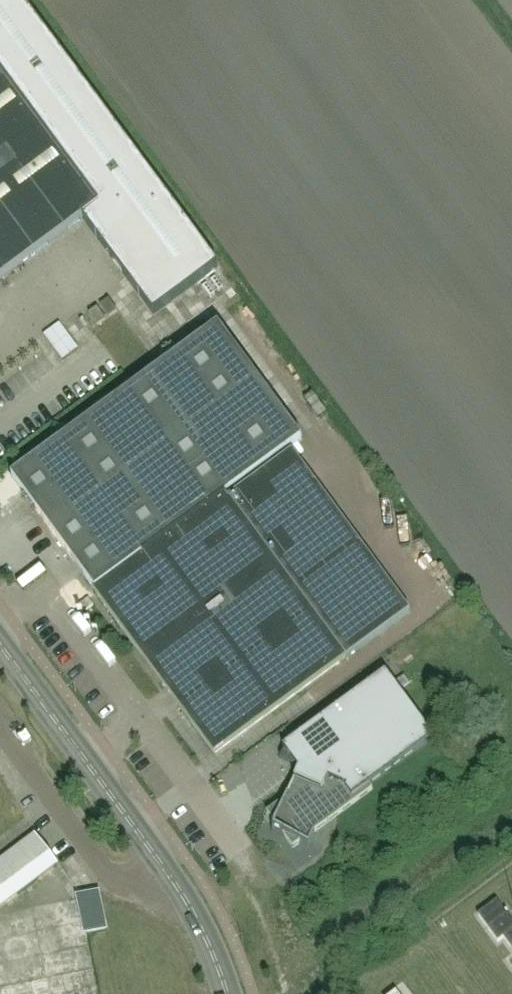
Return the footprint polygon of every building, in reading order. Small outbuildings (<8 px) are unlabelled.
[(103,246),(104,246),(154,313),(217,266),(21,0),(0,0),(0,279),(83,218),(103,246)] [(108,300),(100,306),(109,317),(117,311),(108,300)] [(105,319),(97,308),(89,314),(97,325),(105,319)] [(10,477),(20,490),(94,592),(226,499),(224,496),(301,440),(217,326),(10,477)] [(213,756),(345,659),(409,613),(291,452),(226,499),(94,592),(93,592),(213,756)] [(286,798),(267,812),(275,823),(271,832),(286,838),(293,848),(298,844),(307,848),(315,831),(372,789),(369,785),(434,738),(385,672),(283,747),(284,749),(280,758),(300,766),(286,798)] [(36,835),(0,862),(0,909),(58,865),(36,835)] [(98,892),(79,896),(87,933),(106,929),(98,892)] [(497,900),(478,915),(498,942),(504,937),(511,949),(511,921),(497,900)]
